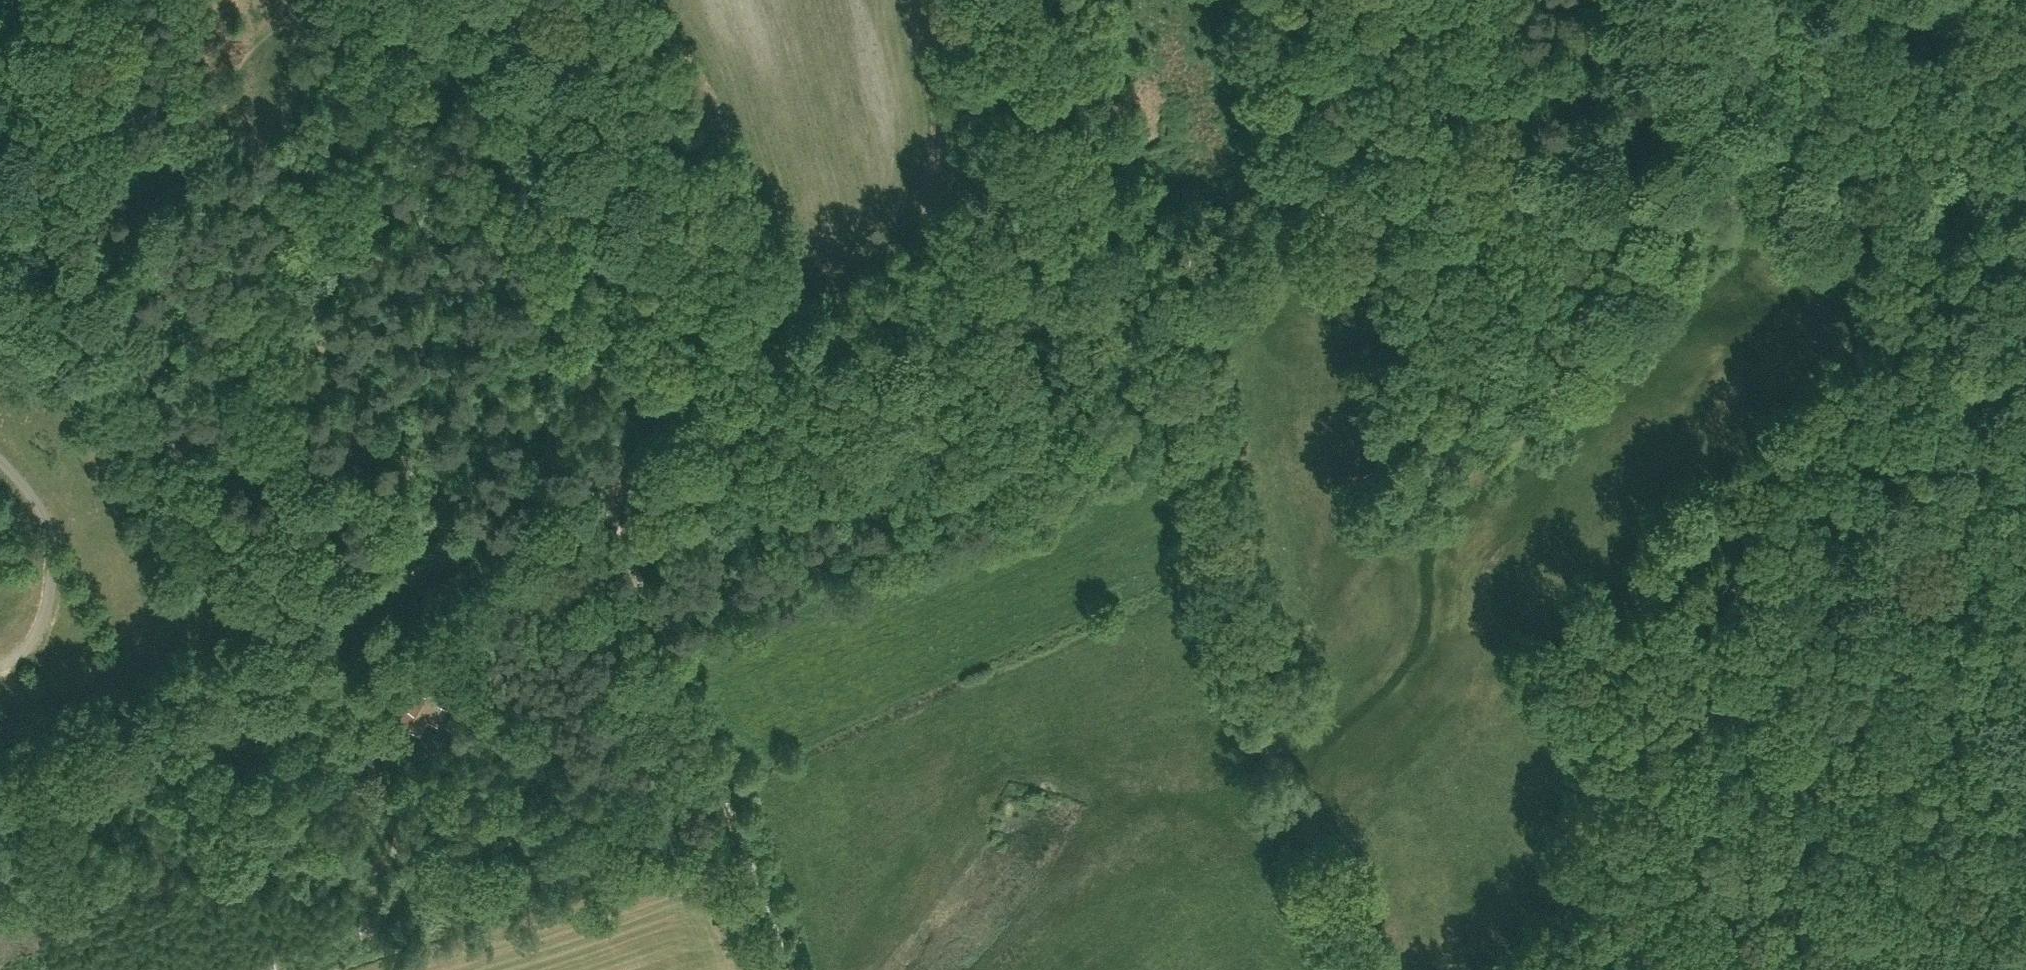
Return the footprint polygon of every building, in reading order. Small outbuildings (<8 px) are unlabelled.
[(42,578),(56,576),(54,562),(40,564),(42,578)] [(397,700),(406,705),(398,719),(419,732),(427,718),(436,723),(444,709),(436,704),(444,690),(422,677),(414,691),(405,686),(397,700)] [(461,719),(453,714),(448,724),(455,728),(461,719)]
